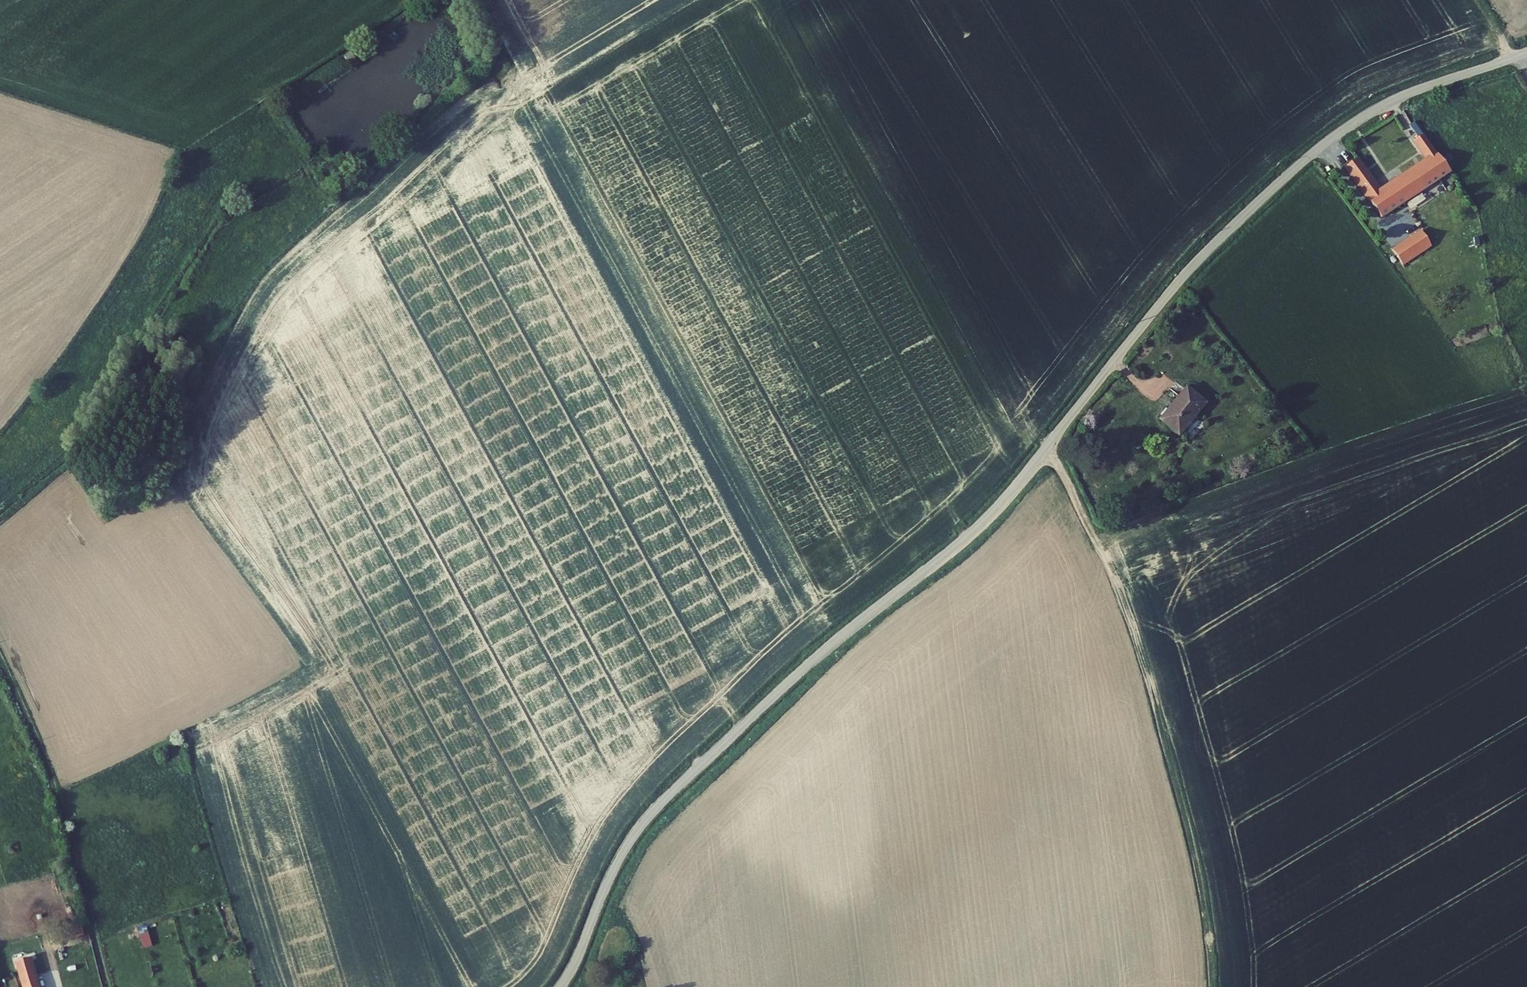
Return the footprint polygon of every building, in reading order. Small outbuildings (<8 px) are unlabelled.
[(1363,157),(1350,167),(1396,218),(1457,164),(1426,128),(1419,135),(1434,153),(1393,191),(1363,157)] [(1408,254),(1418,267),(1445,246),(1435,233),(1408,254)] [(1184,406),(1173,419),(1191,434),(1217,401),(1198,385),(1182,404),(1184,406)] [(142,948),(152,945),(147,930),(138,933),(142,948)] [(24,959),(33,986),(47,986),(37,955),(24,959)] [(0,980),(0,986),(9,986),(6,978),(0,980)]
